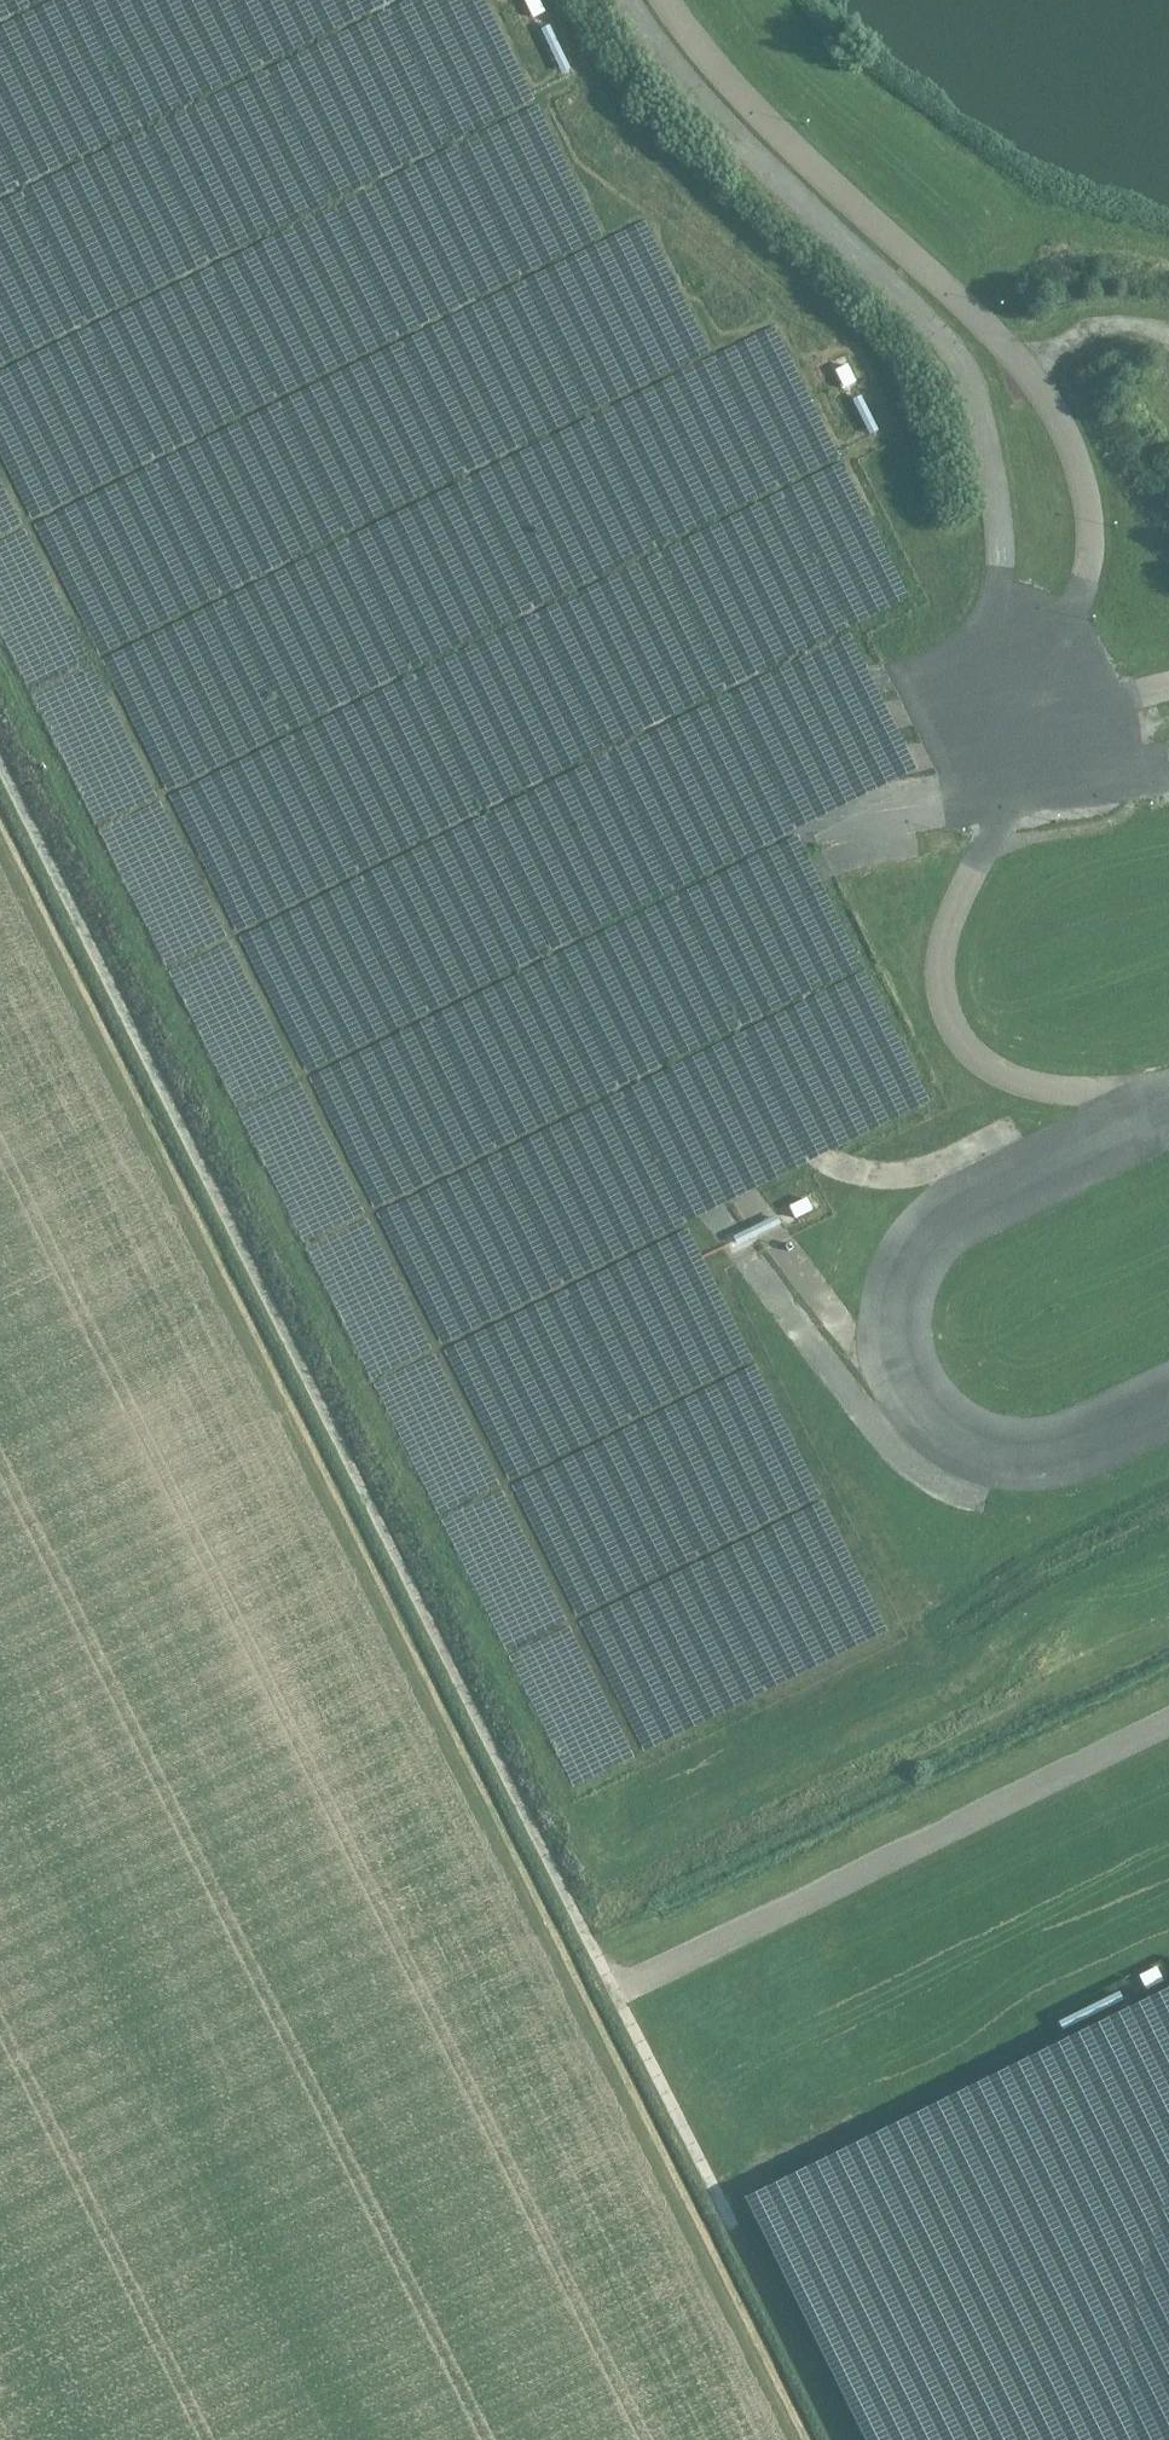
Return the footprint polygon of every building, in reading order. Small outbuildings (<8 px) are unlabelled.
[(105,198),(116,199),(117,176),(106,175),(105,198)] [(510,1655),(573,1785),(632,1756),(569,1626),(510,1655)] [(1156,1966),(1138,1976),(1145,1990),(1164,1981),(1156,1966)] [(743,2197),(863,2439),(1168,2439),(1168,1986),(743,2197)] [(1118,1991),(1056,2021),(1061,2030),(1123,2000),(1118,1991)]
